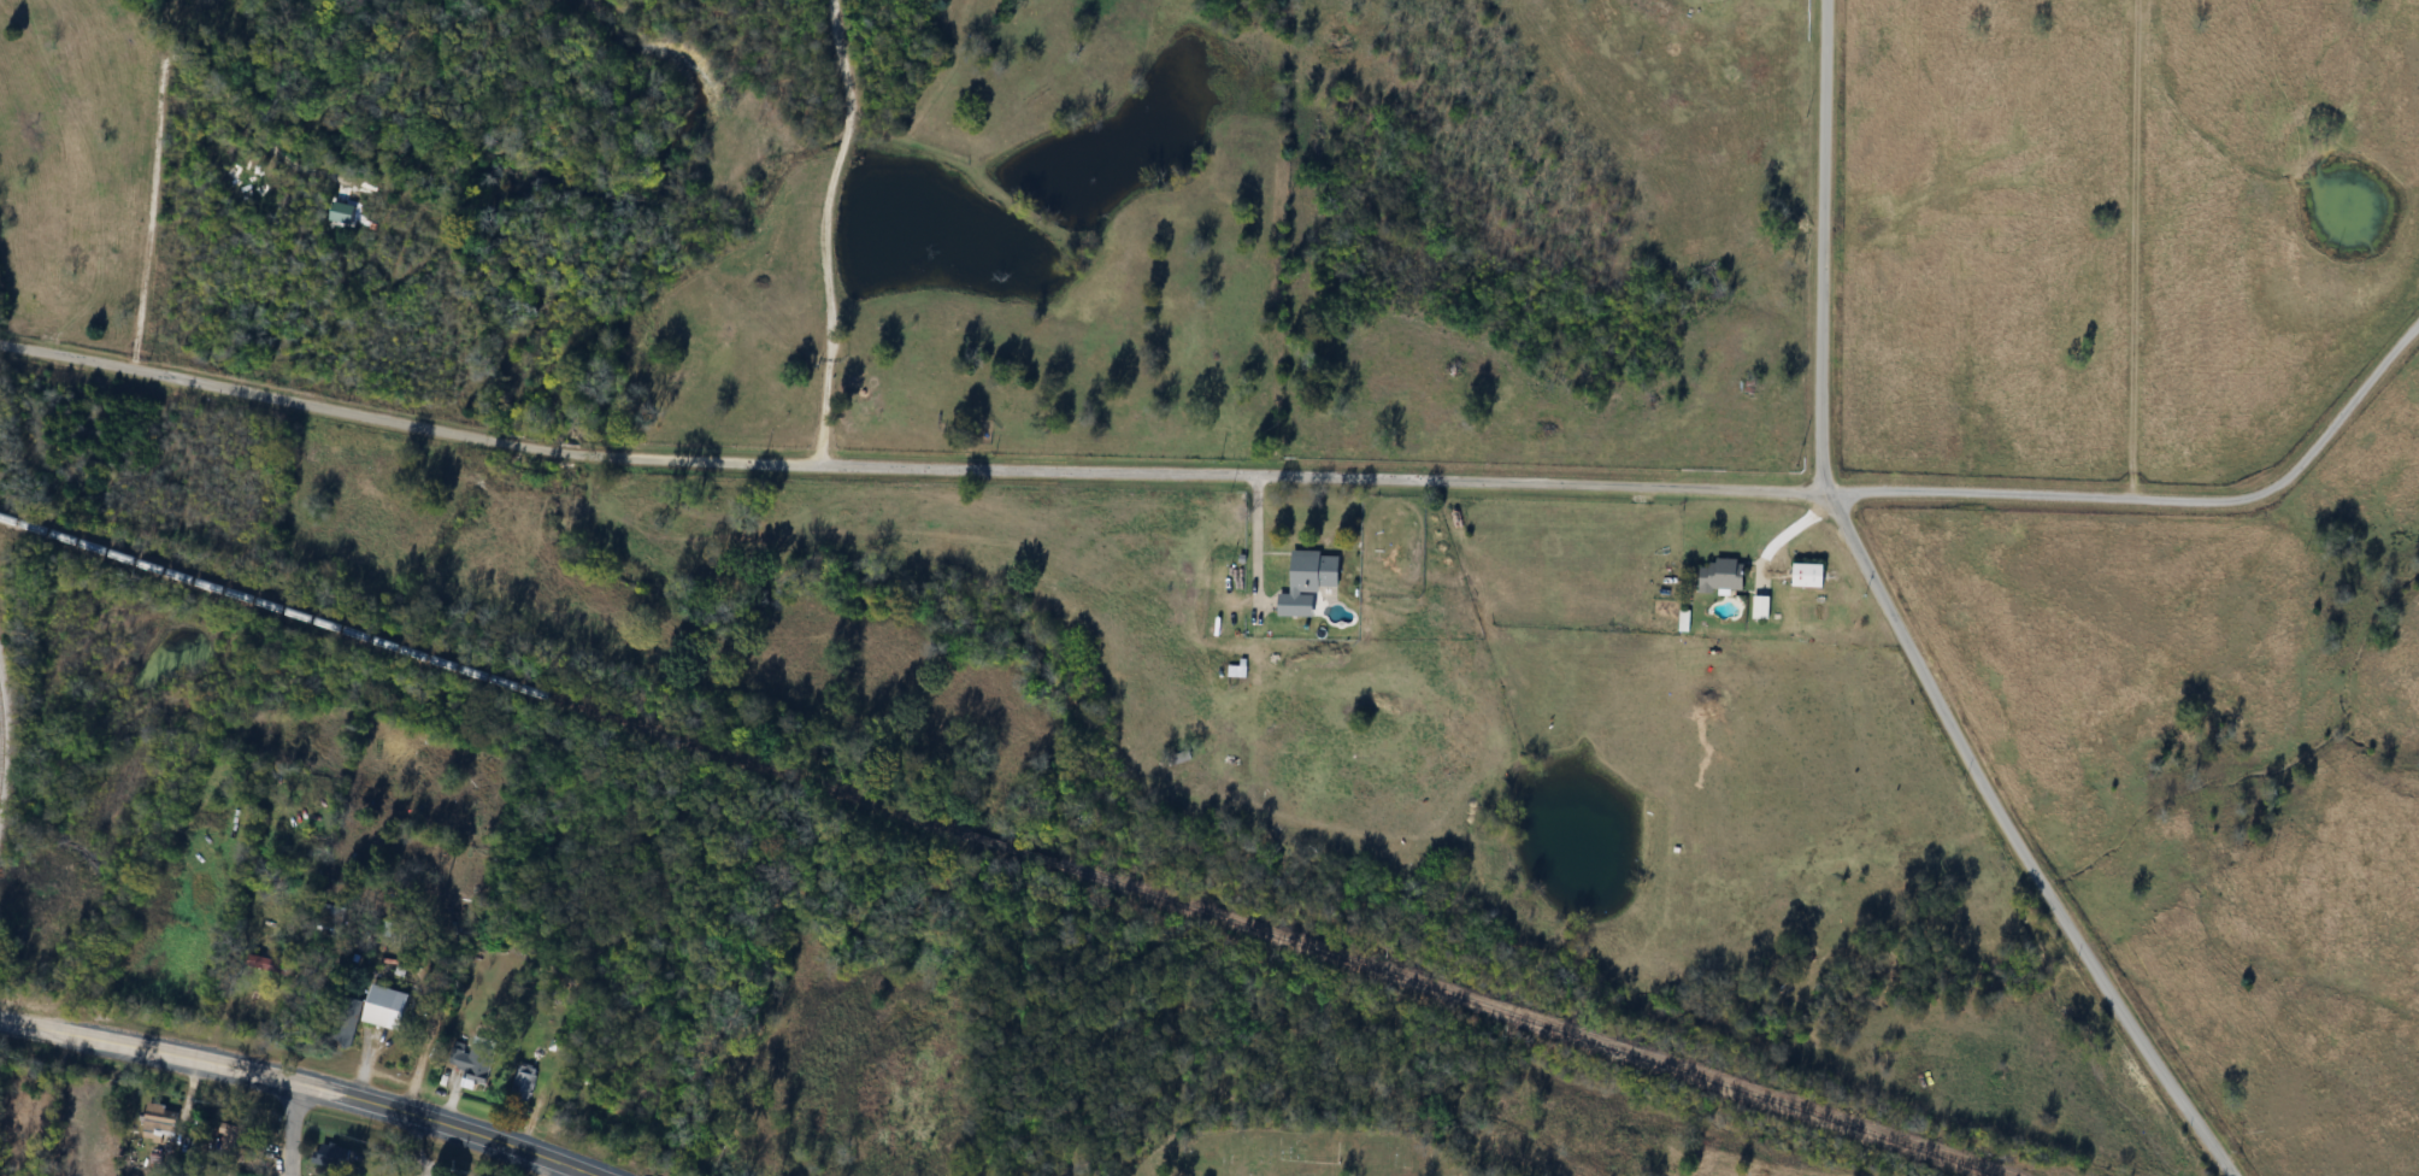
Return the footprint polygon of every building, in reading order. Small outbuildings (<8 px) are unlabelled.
[(1301,617),(1303,589),(1340,590),(1341,554),(1294,552),(1293,594),(1281,594),(1280,616),(1301,617)] [(1746,592),(1746,561),(1700,561),(1700,592),(1746,592)] [(1793,587),(1827,587),(1827,564),(1793,564),(1793,587)] [(1771,597),(1756,597),(1756,619),(1771,619),(1771,597)] [(414,995),(378,984),(367,1021),(403,1032),(414,995)] [(333,1043),(352,1048),(365,1001),(346,995),(333,1043)] [(473,1054),(452,1053),(452,1068),(466,1068),(465,1087),(492,1088),(494,1039),(473,1039),(473,1054)] [(540,1070),(520,1063),(509,1097),(529,1103),(540,1070)] [(144,1128),(172,1139),(182,1112),(154,1101),(144,1128)] [(255,1149),(255,1125),(224,1125),(224,1149),(255,1149)] [(352,1148),(321,1142),(317,1166),(348,1171),(352,1148)]
